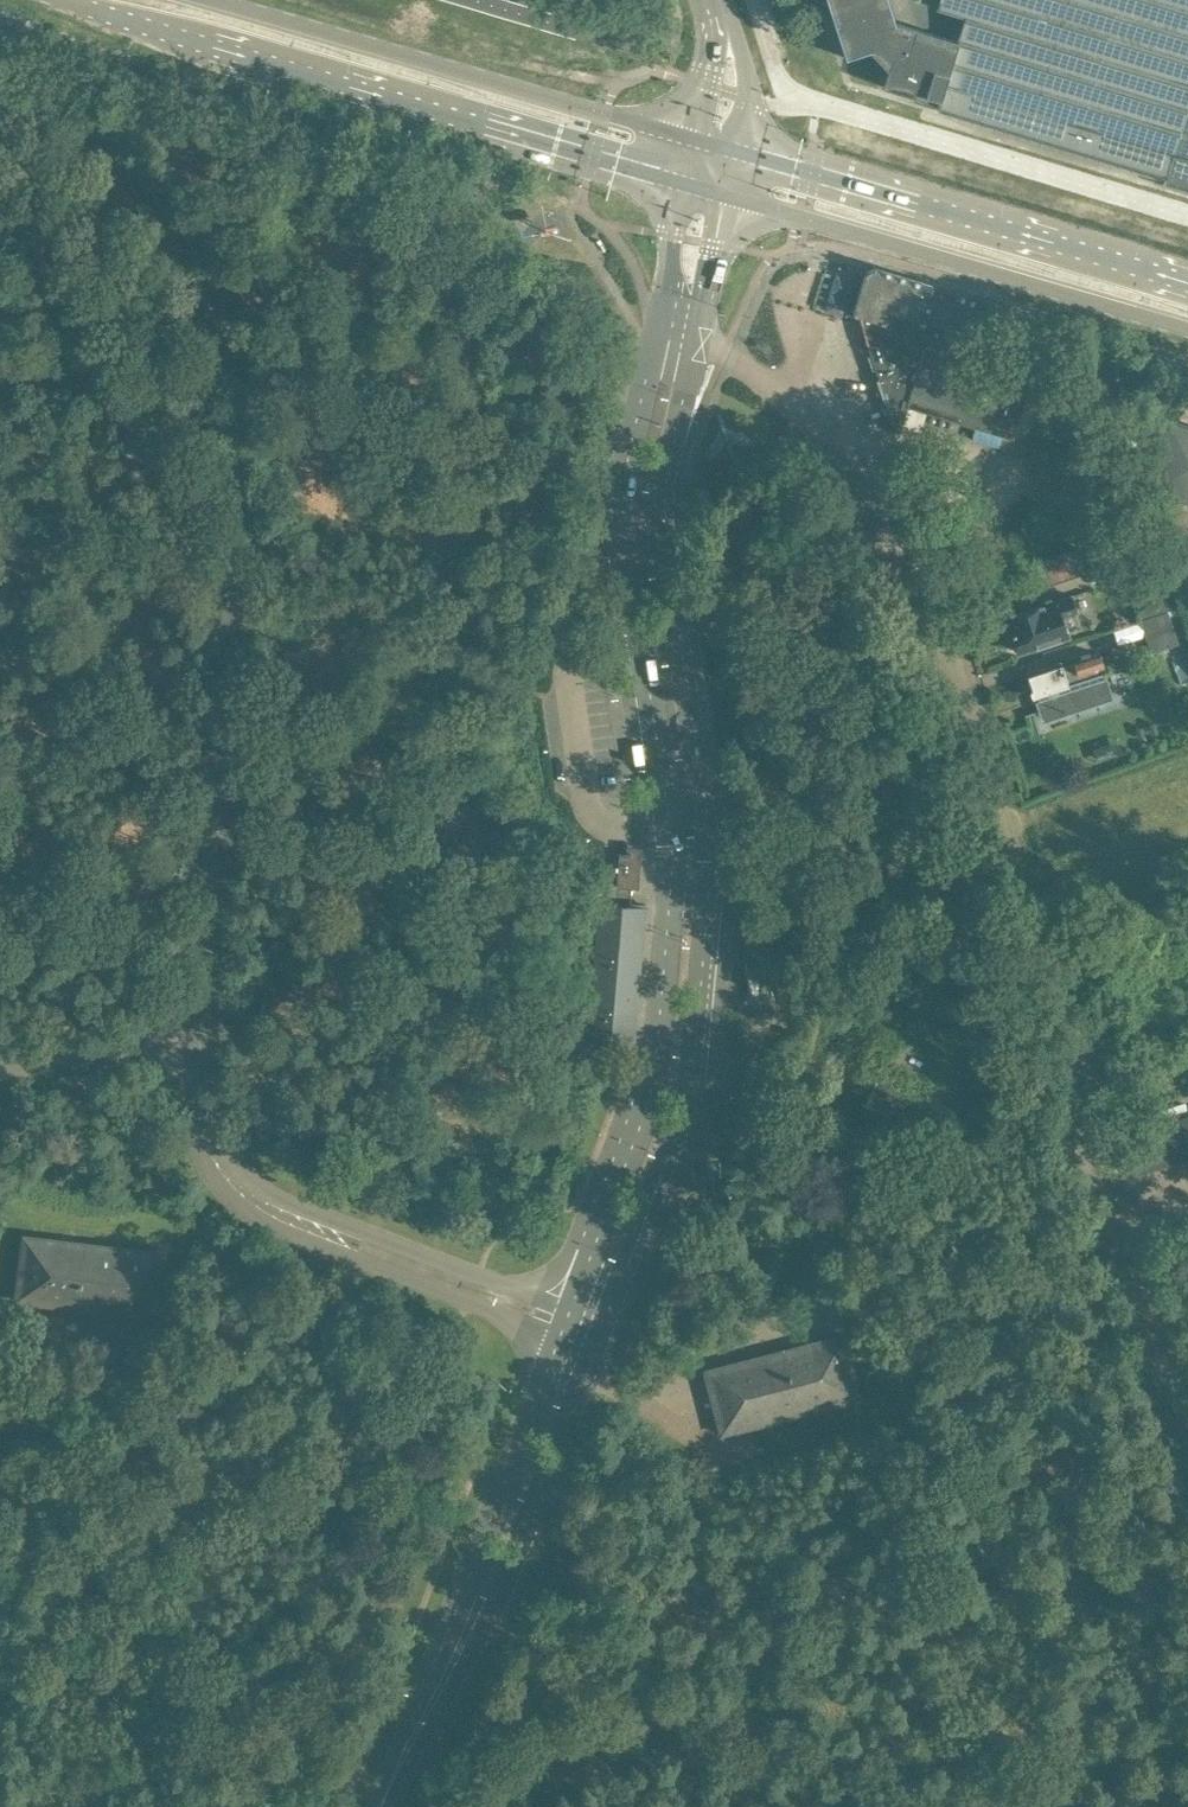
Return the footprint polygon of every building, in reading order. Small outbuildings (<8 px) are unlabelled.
[(940,98),(956,42),(896,23),(888,0),(828,0),(847,58),(871,50),(889,69),(884,87),(926,99),(928,94),(940,98)] [(938,10),(964,18),(956,42),(940,98),(937,107),(1165,176),(1163,182),(1187,189),(1187,0),(941,0),(938,10)] [(908,406),(1013,438),(1031,377),(926,345),(925,347),(915,344),(933,284),(875,266),(866,271),(863,281),(854,313),(860,315),(880,381),(876,394),(885,397),(898,434),(900,433),(908,406)] [(1148,488),(1169,494),(1168,498),(1172,534),(1187,532),(1187,428),(1170,422),(1162,444),(1148,488)] [(591,555),(594,595),(596,595),(595,587),(609,586),(608,570),(593,571),(592,555),(591,555)] [(1012,632),(1018,652),(1040,644),(1071,634),(1070,631),(1081,628),(1076,612),(1077,611),(1072,595),(1032,608),(1010,615),(1015,631),(1012,632)] [(1139,612),(1142,621),(1162,614),(1158,604),(1139,612)] [(1162,614),(1142,621),(1141,621),(1151,652),(1177,644),(1167,613),(1162,614)] [(1033,697),(1038,695),(1046,719),(1077,709),(1075,702),(1094,696),(1096,703),(1112,698),(1112,700),(1114,699),(1107,678),(1106,678),(1105,672),(1107,672),(1101,654),(1063,666),(1061,661),(1047,665),(1025,673),(1033,697)] [(617,886),(639,888),(639,882),(637,881),(639,857),(627,856),(628,846),(627,846),(626,853),(619,853),(617,886)] [(591,902),(601,903),(602,884),(592,883),(591,902)] [(589,1040),(633,1044),(644,919),(646,919),(647,905),(633,904),(633,906),(600,904),(596,966),(589,1040)] [(1137,1131),(1124,1135),(1135,1174),(1187,1157),(1187,1115),(1137,1131)] [(1106,1141),(1108,1149),(1122,1144),(1119,1136),(1106,1141)] [(17,1299),(156,1316),(164,1254),(24,1237),(17,1299)] [(198,1300),(205,1318),(215,1315),(208,1296),(198,1300)] [(707,1371),(722,1432),(859,1397),(843,1336),(707,1371)] [(697,1465),(714,1475),(719,1466),(702,1456),(697,1465)]
